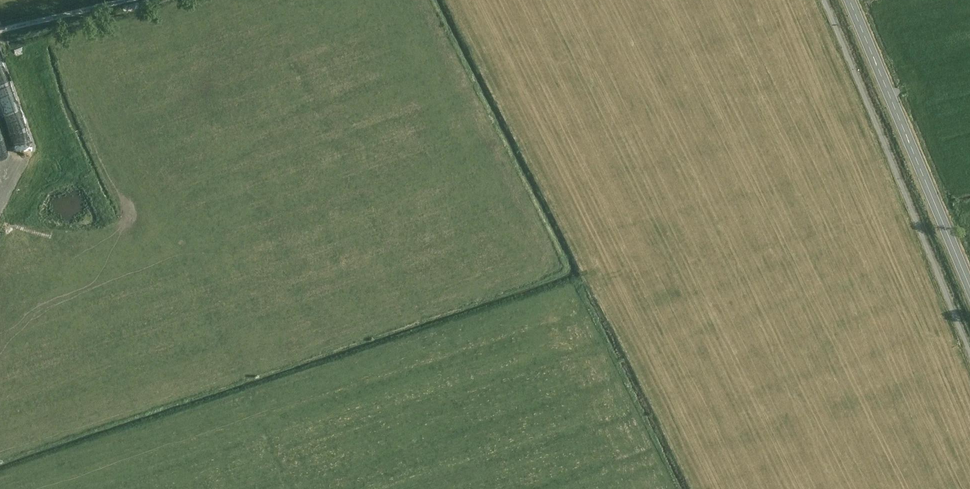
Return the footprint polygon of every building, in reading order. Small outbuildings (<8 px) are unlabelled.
[(30,123),(17,128),(25,149),(38,144),(30,123)]
